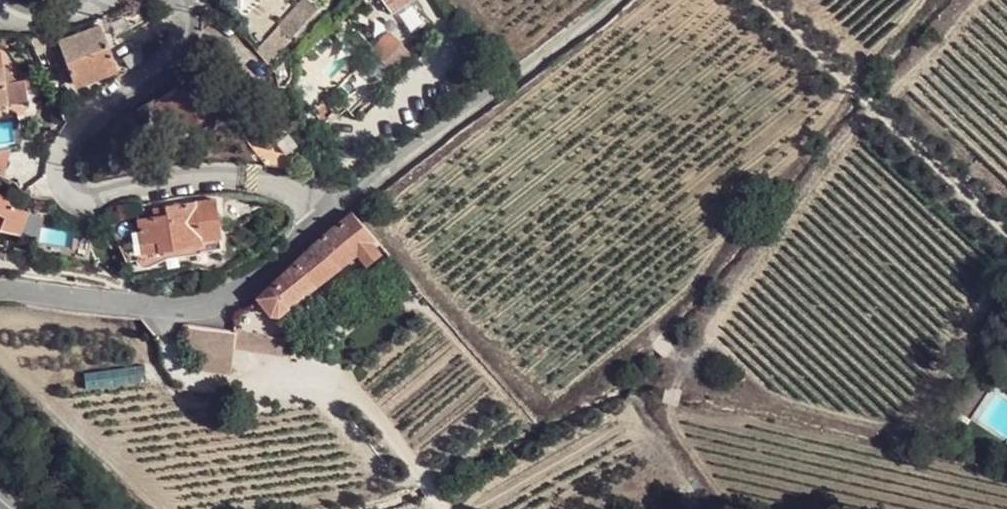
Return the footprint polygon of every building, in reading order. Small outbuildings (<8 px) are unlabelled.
[(391,12),(408,0),(383,0),(391,12)] [(73,80),(114,64),(107,44),(100,24),(58,40),(73,80)] [(256,50),(268,63),(290,38),(282,31),(277,26),(256,50)] [(32,41),(37,53),(51,47),(45,35),(32,41)] [(405,51),(390,35),(376,50),(391,64),(405,51)] [(37,53),(42,65),(56,60),(51,47),(37,53)] [(8,103),(18,101),(27,100),(24,79),(5,82),(1,53),(0,53),(0,104),(8,103)] [(117,71),(114,64),(73,80),(76,86),(117,71)] [(195,121),(215,110),(195,78),(156,100),(154,98),(137,108),(146,124),(165,115),(176,132),(195,121)] [(285,152),(295,144),(286,133),(283,134),(260,103),(243,114),(267,145),(276,140),(285,152)] [(4,175),(10,151),(4,149),(0,150),(0,174),(4,175)] [(29,212),(12,204),(13,200),(0,193),(0,230),(19,233),(29,212)] [(166,214),(154,216),(138,218),(143,252),(200,242),(199,237),(221,235),(218,216),(215,197),(164,206),(166,214)] [(153,207),(154,216),(166,214),(164,206),(153,207)] [(366,263),(384,248),(353,213),(350,211),(313,241),(256,297),(270,315),(274,316),(279,315),(288,309),(318,283),(357,253),(366,263)] [(111,246),(118,244),(114,235),(107,237),(111,246)] [(968,440),(958,438),(955,447),(964,449),(968,440)]
